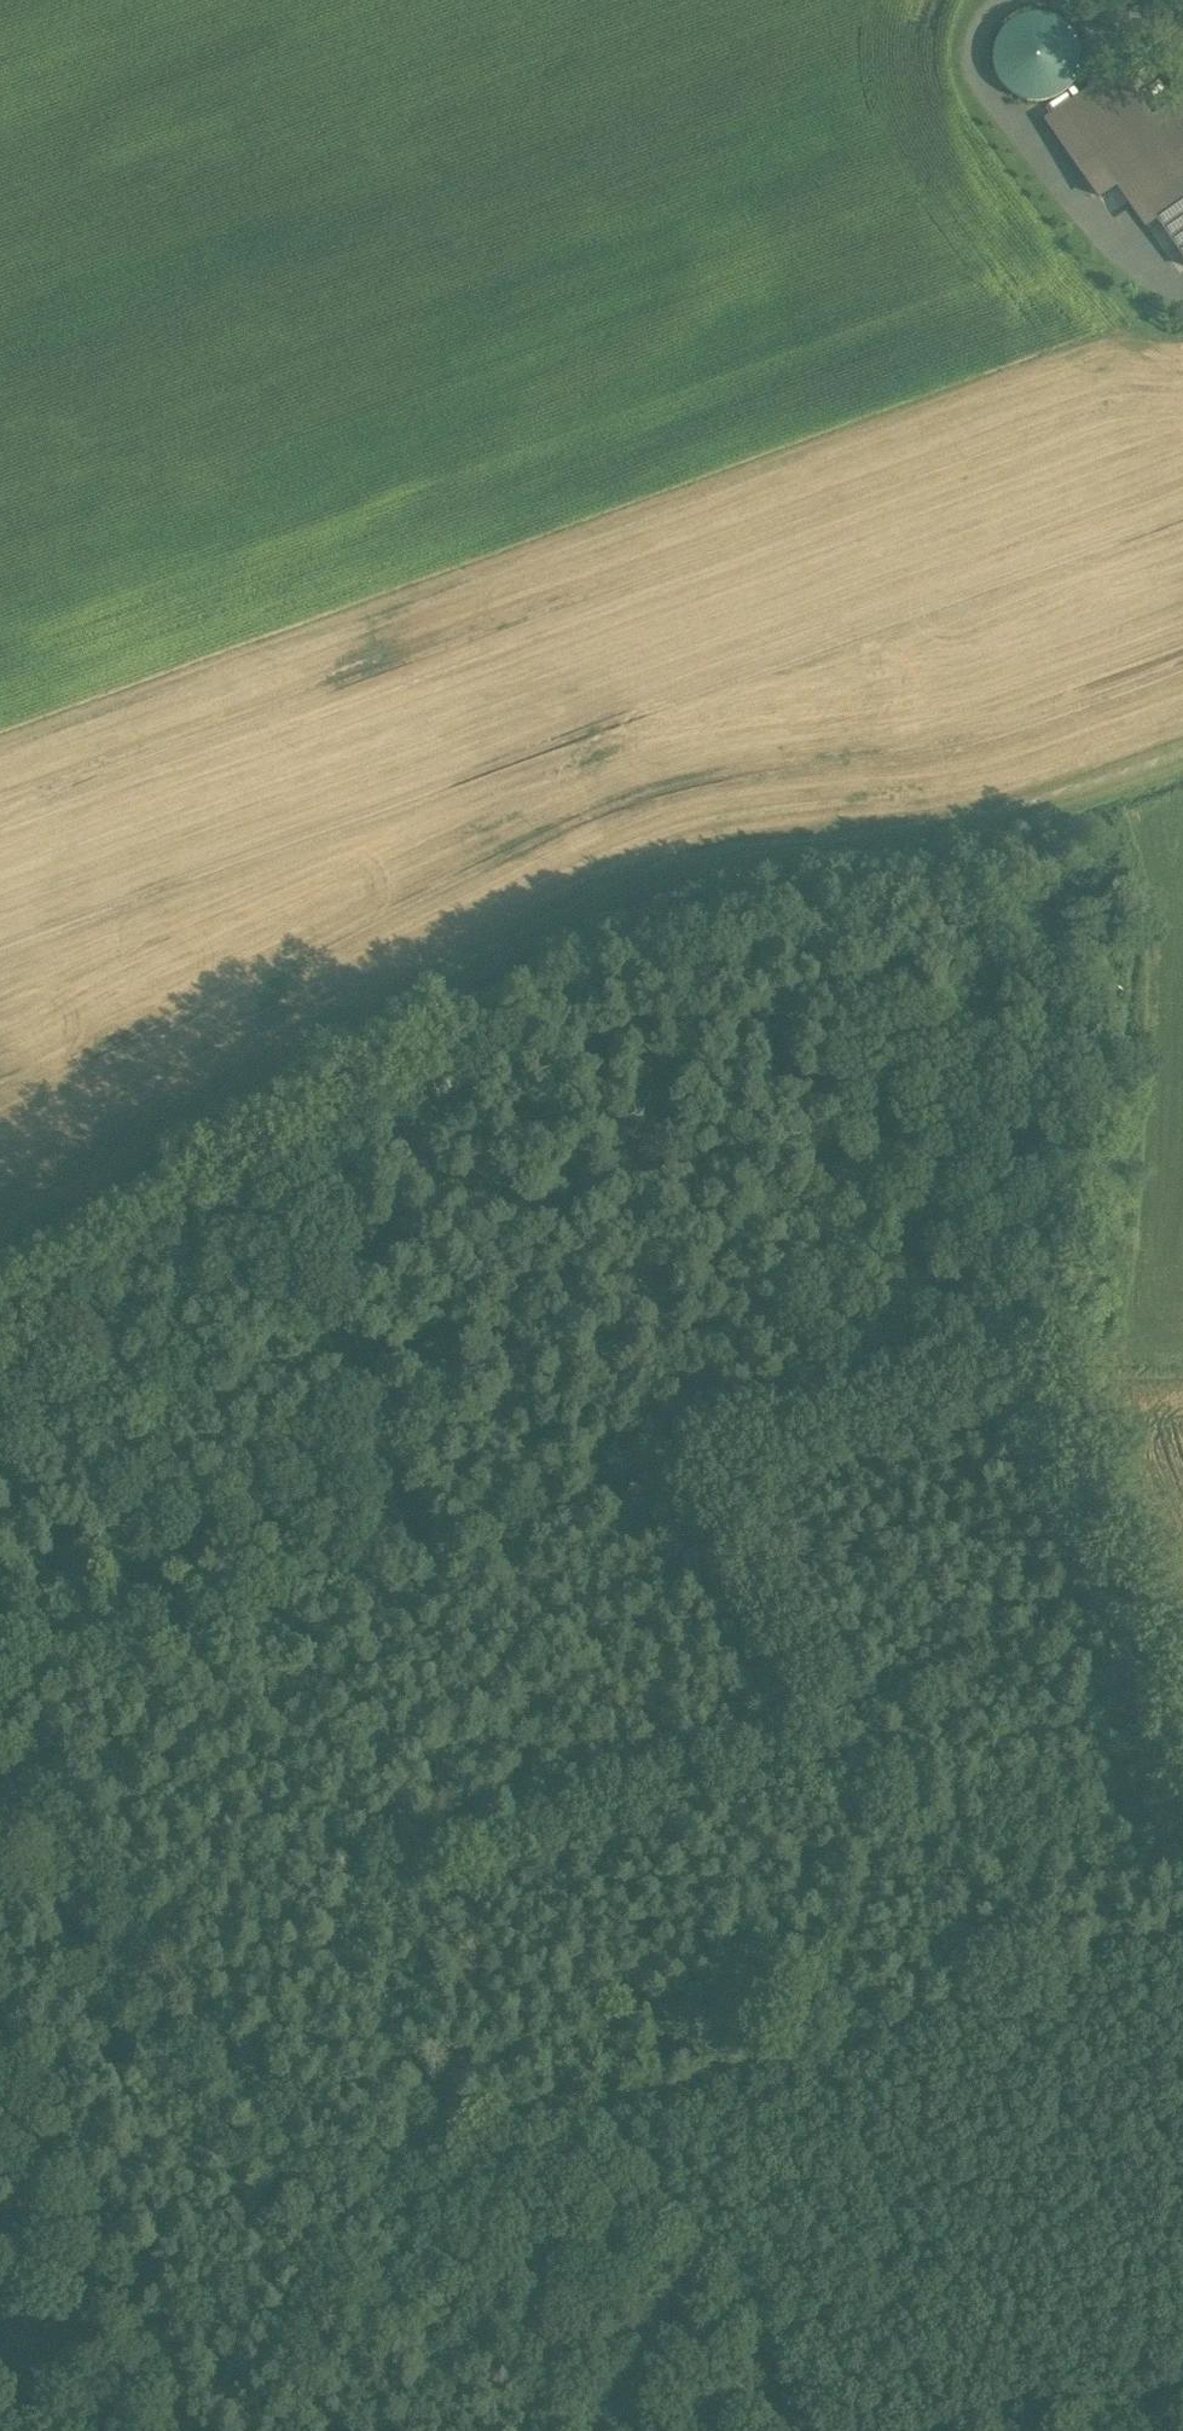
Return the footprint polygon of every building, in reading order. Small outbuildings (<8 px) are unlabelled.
[(1162,38),(1163,30),(1161,22),(1157,15),(1150,10),(1142,9),(1134,11),(1127,15),(1122,22),(1121,31),(1121,32),(1123,39),(1127,45),(1133,50),(1134,50),(1142,51),(1151,50),(1157,45),(1162,38)] [(995,40),(993,49),(992,59),(993,68),(996,77),(1001,85),(1008,92),(1016,97),(1024,100),(1033,102),(1043,102),(1052,99),(1060,95),(1068,90),(1074,82),(1078,74),(1081,65),(1081,56),(1080,47),(1077,38),(1072,30),(1066,23),(1058,18),(1049,14),(1040,13),(1031,13),(1021,15),(1013,19),(1006,25),(1000,32),(995,40)] [(1120,15),(1085,24),(1097,64),(1131,55),(1133,50),(1127,45),(1123,39),(1121,32),(1121,31),(1121,25),(1122,22),(1124,18),(1120,15)] [(1165,41),(1159,49),(1158,50),(1182,87),(1182,29),(1165,41)] [(1153,118),(1121,70),(1047,120),(1099,197),(1117,185),(1138,216),(1150,208),(1149,207),(1182,183),(1182,172),(1148,121),(1153,118)] [(1177,95),(1179,99),(1153,118),(1148,121),(1182,172),(1182,91),(1177,95)] [(1149,207),(1150,208),(1182,257),(1182,183),(1149,207)]
